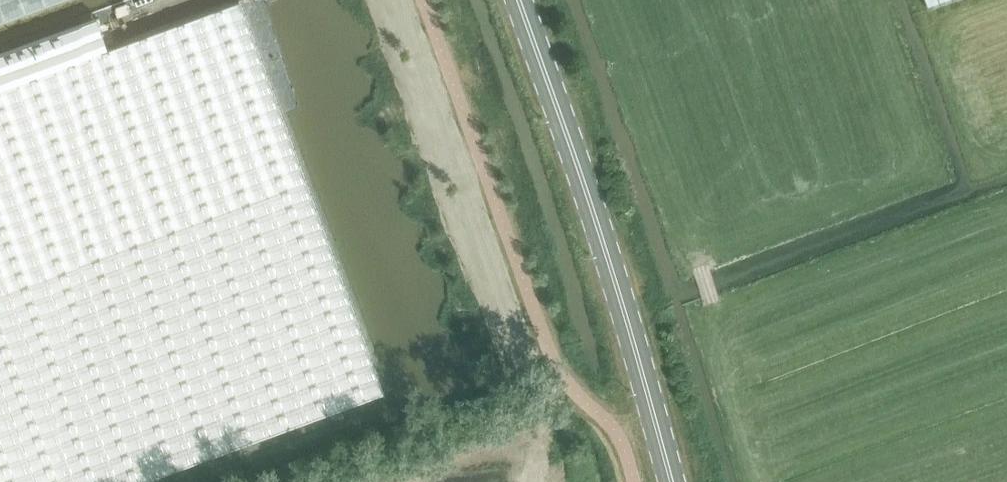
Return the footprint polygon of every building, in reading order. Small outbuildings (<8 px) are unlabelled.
[(0,54),(0,481),(139,481),(384,392),(241,0),(240,0),(109,48),(98,18),(0,54)] [(58,0),(0,0),(0,21),(58,0)] [(929,9),(956,0),(926,0),(929,9)]
